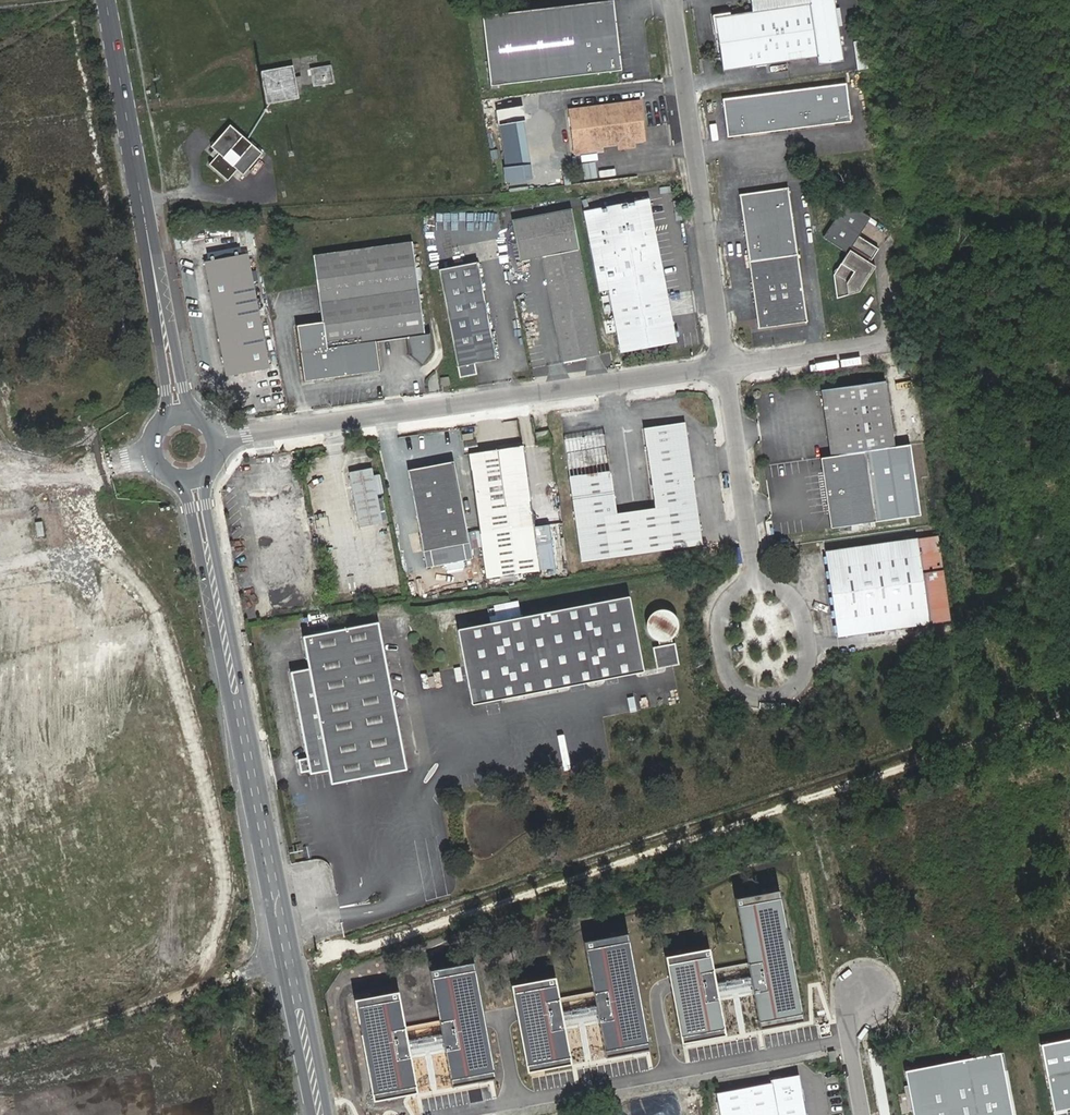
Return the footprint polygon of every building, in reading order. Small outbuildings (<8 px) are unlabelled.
[(616,71),(608,0),(477,15),(485,85),(616,71)] [(717,69),(813,55),(814,62),(841,58),(833,0),(747,0),(749,8),(749,9),(709,15),(711,29),(717,69)] [(709,15),(749,9),(749,8),(726,11),(726,9),(708,12),(711,29),(709,15)] [(331,65),(310,69),(314,87),(334,83),(331,65)] [(290,66),(259,72),(263,93),(265,104),(299,98),(295,83),(302,82),(301,75),(293,77),(290,66)] [(844,82),(721,98),(726,137),(849,121),(844,82)] [(618,142),(633,140),(643,139),(639,100),(567,110),(573,153),(599,149),(599,144),(618,142)] [(520,162),(514,122),(498,124),(503,164),(520,162)] [(245,139),(227,126),(214,142),(208,148),(205,150),(208,165),(225,180),(227,178),(235,170),(241,175),(260,153),(245,139)] [(591,161),(584,162),(586,178),(593,177),(591,161)] [(528,177),(526,165),(502,168),(504,181),(528,177)] [(756,325),(806,318),(786,188),(739,195),(756,325)] [(592,227),(615,350),(670,341),(643,198),(589,208),(590,214),(584,215),(586,228),(592,227)] [(876,270),(870,266),(880,250),(859,237),(872,218),(848,202),(826,236),(850,253),(836,274),(840,299),(862,292),(876,270)] [(517,260),(539,256),(560,360),(596,354),(568,208),(509,219),(517,260)] [(491,239),(489,224),(462,229),(465,243),(491,239)] [(406,241),(311,257),(321,322),(296,327),(305,379),(382,367),(377,339),(402,334),(405,349),(421,359),(429,348),(426,333),(422,334),(406,241)] [(222,375),(263,367),(242,255),(201,263),(222,375)] [(474,264),(435,271),(456,378),(471,375),(469,365),(493,360),(474,264)] [(446,386),(454,385),(452,378),(445,379),(446,386)] [(823,390),(833,455),(860,451),(889,447),(879,382),(823,390)] [(654,507),(612,513),(600,435),(562,441),(581,563),(700,545),(681,421),(641,427),(654,507)] [(550,440),(548,429),(535,430),(537,443),(545,441),(550,440)] [(468,455),(480,519),(490,577),(540,568),(530,510),(518,446),(468,455)] [(870,522),(860,451),(833,455),(815,458),(826,528),(870,522)] [(452,460),(407,468),(425,568),(451,563),(448,550),(469,546),(452,460)] [(363,529),(387,525),(376,470),(353,474),(363,529)] [(548,523),(532,525),(540,568),(555,566),(548,523)] [(936,551),(933,536),(912,539),(914,554),(936,551)] [(912,539),(823,552),(834,635),(925,622),(914,554),(912,539)] [(471,701),(516,692),(641,668),(633,632),(625,594),(497,620),(456,627),(471,701)] [(277,598),(277,607),(303,604),(302,596),(277,598)] [(668,612),(665,610),(664,610),(661,609),(659,609),(656,609),(653,610),(650,611),(648,612),(646,615),(645,617),(644,620),(643,622),(644,626),(644,629),(646,631),(648,634),(650,636),(653,637),(656,638),(659,639),(661,638),(664,637),(667,636),(669,634),(671,632),(672,630),(673,628),(673,625),(673,622),(673,619),(672,617),(670,614),(668,612)] [(292,669),(303,755),(304,769),(305,771),(323,769),(324,780),(402,771),(382,622),(307,632),(311,666),(292,669)] [(673,642),(649,646),(652,667),(676,663),(673,642)] [(304,769),(303,755),(296,756),(298,769),(304,769)] [(716,950),(665,959),(680,1043),(732,1034),(726,1000),(759,995),(764,1027),(806,1019),(784,892),(740,900),(752,967),(720,972),(716,950)] [(571,985),(518,995),(534,1079),(585,1070),(579,1036),(613,1030),(619,1061),(658,1054),(637,940),(594,948),(604,1002),(575,1007),(571,985)] [(402,989),(354,998),(373,1101),(424,1092),(418,1058),(452,1052),(458,1084),(497,1077),(476,963),(433,970),(442,1024),(410,1030),(402,989)] [(1041,1045),(1056,1111),(1069,1108),(1069,1040),(1041,1045)] [(907,1072),(915,1114),(1013,1114),(1002,1054),(907,1072)] [(717,1096),(721,1114),(807,1114),(801,1081),(717,1096)]
